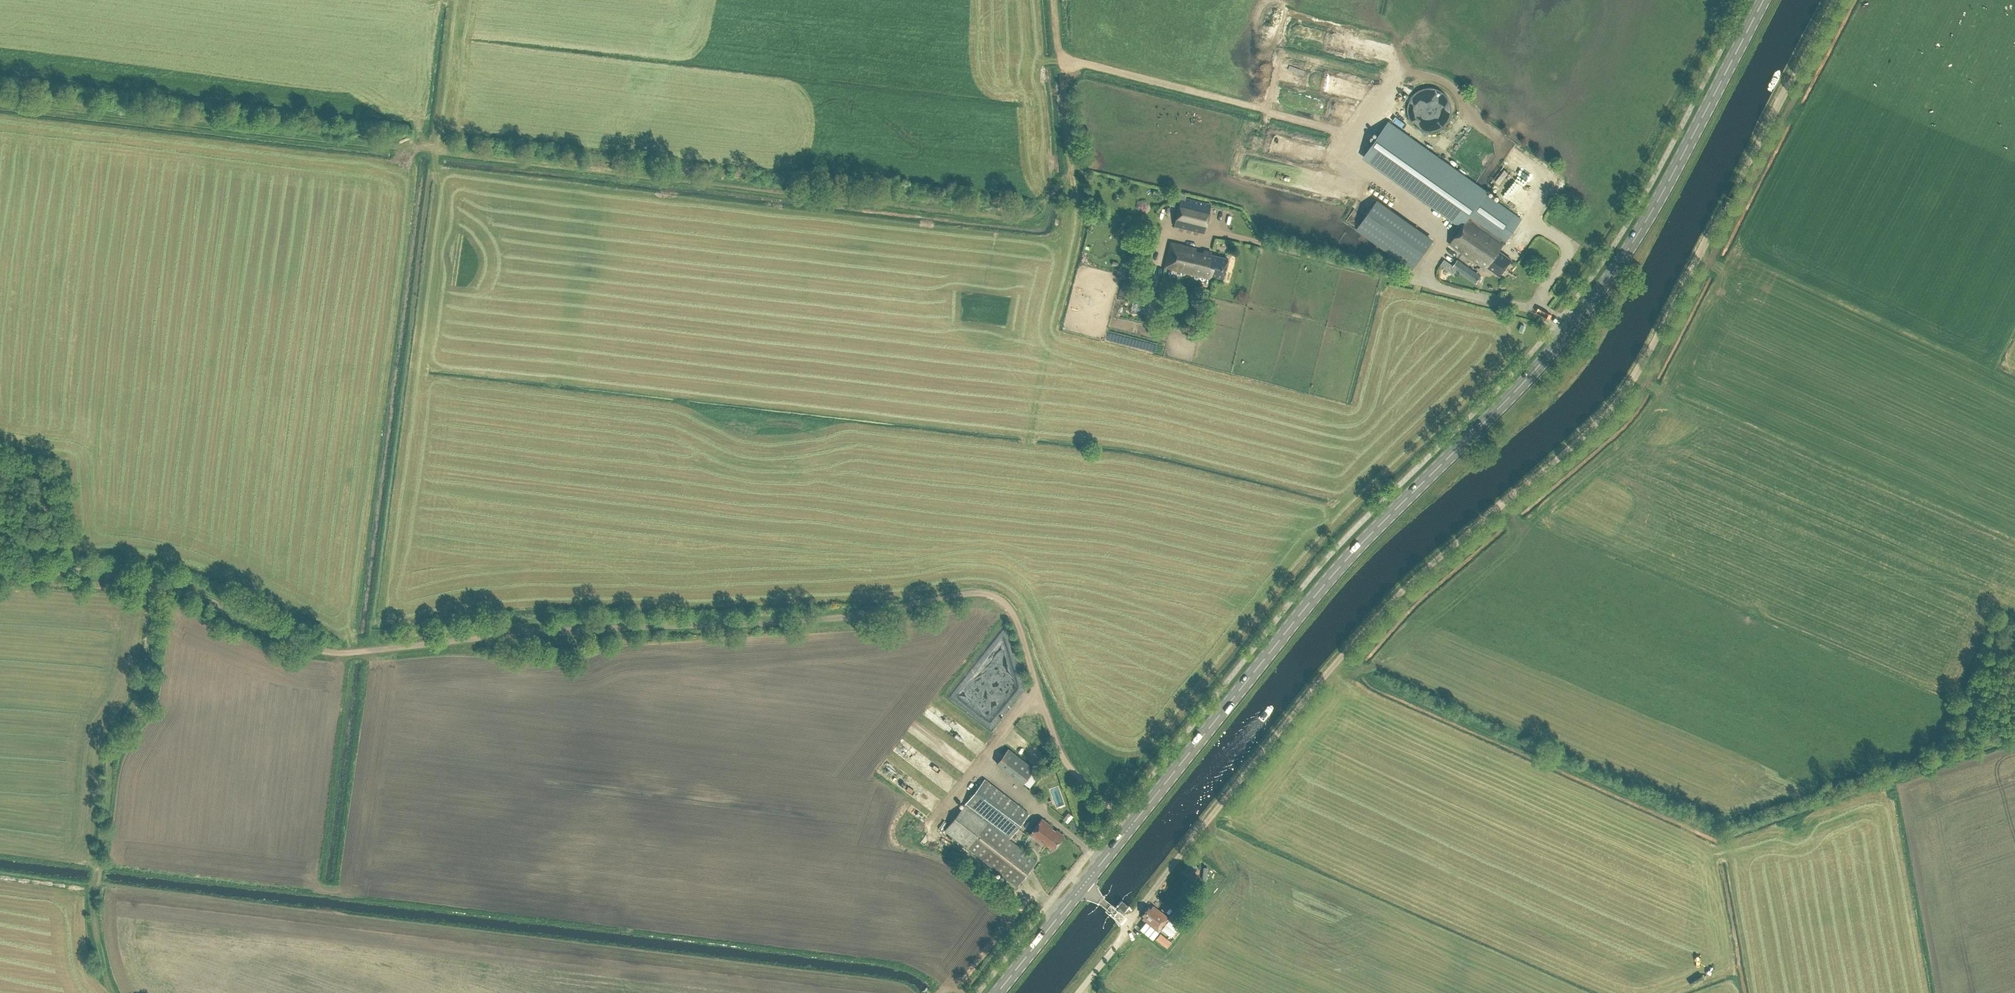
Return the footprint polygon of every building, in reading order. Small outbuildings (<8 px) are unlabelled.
[(1407,109),(1407,111),(1407,113),(1408,114),(1408,115),(1408,116),(1409,118),(1409,119),(1410,120),(1410,121),(1411,122),(1412,123),(1412,124),(1413,125),(1414,126),(1415,127),(1416,127),(1417,128),(1418,129),(1419,129),(1420,130),(1421,130),(1422,131),(1424,131),(1426,132),(1429,132),(1430,132),(1432,132),(1434,131),(1436,131),(1438,130),(1440,129),(1442,128),(1444,127),(1445,125),(1447,124),(1448,122),(1449,120),(1450,118),(1451,116),(1451,114),(1452,113),(1452,111),(1452,109),(1452,107),(1451,105),(1451,103),(1450,101),(1449,99),(1448,97),(1447,95),(1445,94),(1444,92),(1442,91),(1440,90),(1438,89),(1436,88),(1435,88),(1432,87),(1430,87),(1428,87),(1427,87),(1426,87),(1425,88),(1423,88),(1422,88),(1421,89),(1420,89),(1419,90),(1418,90),(1417,91),(1416,92),(1415,93),(1414,93),(1413,94),(1412,95),(1412,96),(1411,97),(1410,98),(1410,99),(1409,100),(1408,102),(1408,104),(1407,107),(1407,109)] [(1363,157),(1462,227),(1451,243),(1486,269),(1489,265),(1501,274),(1512,258),(1500,250),(1521,218),(1481,190),(1481,189),(1388,123),(1371,146),(1363,157)] [(1172,205),(1179,206),(1175,225),(1203,232),(1210,203),(1185,197),(1186,194),(1175,192),(1172,205)] [(1411,272),(1433,238),(1371,195),(1349,229),(1411,272)] [(1133,227),(1140,230),(1142,224),(1135,222),(1133,227)] [(1223,278),(1228,259),(1211,255),(1212,252),(1170,242),(1164,267),(1210,278),(1211,275),(1223,278)] [(1454,273),(1456,270),(1476,284),(1482,275),(1458,259),(1452,266),(1445,260),(1442,264),(1454,273)] [(1131,292),(1133,283),(1122,281),(1120,289),(1131,292)] [(1488,377),(1493,380),(1497,375),(1492,371),(1488,377)] [(1259,624),(1267,613),(1262,609),(1254,620),(1259,624)] [(1198,699),(1205,693),(1201,688),(1193,695),(1198,699)] [(1173,725),(1167,731),(1171,734),(1177,728),(1173,725)] [(996,762),(1023,783),(1034,768),(1008,748),(996,762)] [(1008,791),(1012,786),(986,763),(982,767),(1008,791)] [(984,778),(944,830),(1017,886),(1037,860),(1009,838),(1029,813),(984,778)] [(1053,848),(1063,835),(1042,818),(1029,833),(1044,845),(1046,843),(1053,848)] [(905,843),(915,848),(919,841),(908,836),(905,843)] [(1116,907),(1123,912),(1126,909),(1127,907),(1121,902),(1120,901),(1116,906),(1116,907)] [(1170,918),(1154,904),(1151,908),(1149,907),(1143,914),(1145,916),(1143,918),(1159,931),(1170,918)] [(1156,937),(1167,946),(1171,941),(1160,932),(1156,937)] [(1152,951),(1156,945),(1144,938),(1140,944),(1152,951)]
